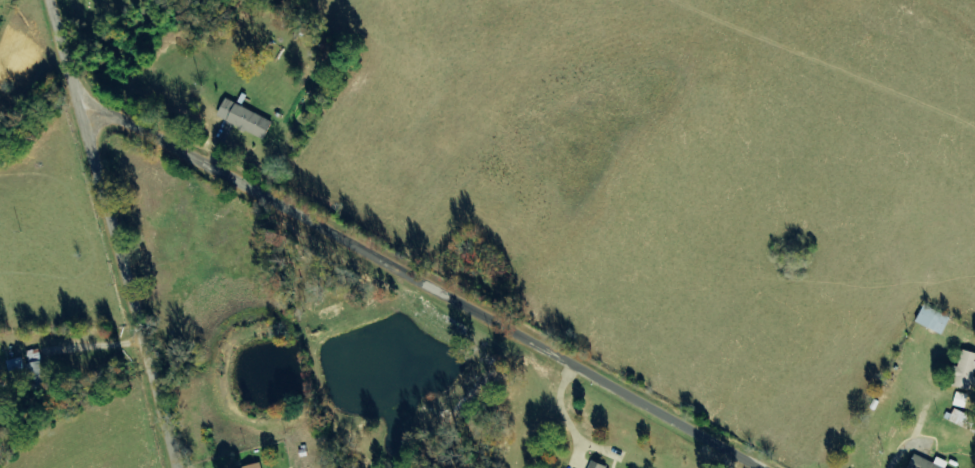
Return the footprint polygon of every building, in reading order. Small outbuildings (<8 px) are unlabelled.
[(268,139),(276,120),(227,100),(219,119),(268,139)] [(946,334),(953,317),(926,306),(919,323),(946,334)] [(10,361),(14,382),(32,378),(35,391),(51,387),(43,349),(27,353),(28,358),(10,361)] [(972,391),(974,379),(974,353),(965,350),(954,386),(972,391)] [(969,395),(957,393),(955,405),(966,408),(969,395)] [(952,409),(947,421),(974,431),(974,417),(952,409)] [(917,455),(911,467),(949,467),(937,463),(917,455)]
